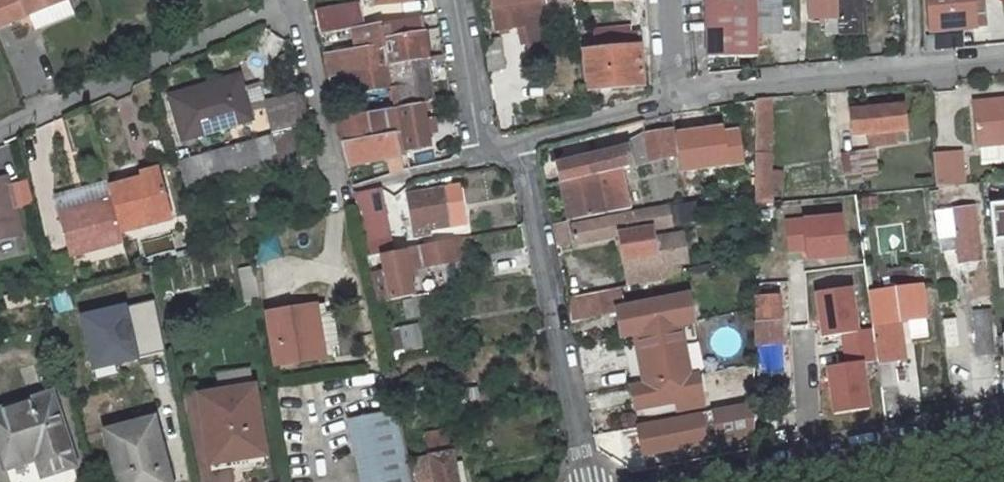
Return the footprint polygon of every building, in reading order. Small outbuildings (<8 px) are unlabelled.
[(61,0),(0,0),(0,28),(61,0)] [(364,25),(360,1),(332,6),(330,0),(314,0),(321,32),(353,27),(364,25)] [(496,26),(521,22),(525,47),(545,44),(538,0),(492,0),(496,26)] [(756,8),(756,0),(708,0),(709,50),(755,50),(756,38),(756,8)] [(838,39),(837,0),(811,0),(811,20),(824,21),(824,39),(838,39)] [(864,0),(840,0),(841,35),(865,34),(864,0)] [(928,31),(975,27),(975,20),(985,19),(983,0),(926,0),(928,31)] [(756,8),(756,38),(778,39),(779,8),(756,8)] [(421,16),(364,25),(353,27),(357,47),(324,52),(329,75),(346,72),(350,92),(393,84),(390,64),(423,59),(427,58),(421,16)] [(975,27),(985,27),(985,19),(975,20),(975,27)] [(636,47),(636,28),(576,31),(584,90),(640,87),(639,47),(636,47)] [(483,48),(487,68),(503,65),(499,45),(483,48)] [(399,104),(421,101),(429,100),(423,59),(390,64),(393,84),(397,105),(399,104)] [(242,74),(174,96),(186,140),(187,139),(188,145),(198,142),(196,136),(253,118),(242,74)] [(261,83),(249,86),(255,108),(267,105),(261,83)] [(304,122),(299,94),(294,96),(300,123),(304,122)] [(294,96),(267,104),(274,132),(300,123),(294,96)] [(755,100),(755,130),(773,130),(773,97),(755,100)] [(975,104),(980,145),(1003,142),(1003,100),(975,104)] [(429,145),(421,101),(399,104),(406,148),(429,145)] [(399,104),(397,105),(391,106),(399,149),(406,148),(399,104)] [(876,131),(876,137),(889,136),(889,130),(905,128),(903,105),(851,111),(854,134),(876,131)] [(391,106),(338,114),(347,162),(400,153),(399,149),(391,106)] [(269,150),(273,171),(310,162),(302,124),(237,145),(239,155),(269,150)] [(669,130),(644,135),(649,160),(671,155),(674,156),(669,130)] [(773,130),(755,130),(755,204),(783,201),(783,169),(773,169),(773,130)] [(644,135),(628,149),(633,166),(650,163),(649,160),(644,135)] [(734,137),(704,141),(706,155),(703,156),(707,184),(738,179),(734,137)] [(562,181),(624,168),(633,166),(628,149),(559,163),(562,181)] [(866,166),(865,151),(842,153),(843,169),(866,166)] [(964,151),(953,152),(956,184),(967,183),(964,151)] [(953,152),(934,154),(938,186),(956,184),(953,152)] [(139,171),(141,178),(142,183),(163,178),(159,166),(139,171)] [(633,209),(624,168),(562,181),(570,220),(633,209)] [(19,233),(3,176),(0,177),(0,239),(19,233)] [(108,186),(111,196),(120,231),(173,216),(163,178),(142,183),(141,178),(108,186)] [(441,188),(408,195),(414,226),(428,223),(429,229),(449,226),(441,188)] [(120,231),(111,196),(58,212),(70,256),(123,241),(120,231)] [(988,202),(993,250),(1003,249),(1003,200),(988,202)] [(956,233),(959,261),(981,258),(975,205),(935,211),(939,235),(956,233)] [(576,225),(580,244),(668,227),(664,208),(576,225)] [(847,256),(843,216),(786,222),(789,251),(806,250),(807,260),(847,256)] [(552,226),(558,247),(574,243),(567,221),(552,226)] [(465,258),(460,237),(419,245),(423,268),(456,262),(456,260),(465,258)] [(419,245),(402,249),(402,253),(407,271),(423,268),(419,245)] [(678,265),(671,267),(668,252),(624,260),(628,285),(667,278),(679,276),(678,265)] [(392,301),(413,295),(407,271),(402,253),(381,259),(384,270),(392,301)] [(367,255),(368,263),(375,262),(373,254),(367,255)] [(232,266),(237,299),(256,296),(251,263),(232,266)] [(370,272),(377,304),(392,301),(384,270),(370,272)] [(623,300),(669,292),(667,278),(628,285),(599,290),(601,295),(568,302),(572,321),(611,313),(609,302),(623,300)] [(878,361),(881,385),(896,384),(893,361),(906,359),(901,319),(925,316),(921,286),(871,292),(880,359),(877,359),(878,361)] [(846,349),(876,345),(874,329),(858,331),(852,288),(817,293),(824,337),(844,334),(846,349)] [(688,294),(625,307),(618,308),(618,312),(622,335),(635,332),(645,380),(690,372),(680,324),(694,321),(688,294)] [(760,318),(785,317),(784,294),(759,295),(760,318)] [(609,302),(611,313),(618,312),(618,308),(625,307),(623,300),(609,302)] [(266,310),(274,361),(322,353),(314,302),(266,310)] [(974,314),(979,352),(992,350),(988,312),(974,314)] [(945,318),(946,345),(960,345),(959,318),(945,318)] [(420,323),(391,327),(395,352),(424,347),(420,323)] [(780,323),(757,325),(762,375),(777,373),(777,377),(784,377),(780,323)] [(622,335),(633,383),(645,380),(635,332),(622,335)] [(863,363),(878,361),(877,359),(876,345),(846,349),(848,365),(828,368),(835,415),(870,410),(863,363)] [(702,407),(698,374),(633,385),(636,407),(648,405),(649,411),(679,406),(680,411),(702,407)] [(252,382),(199,391),(210,467),(228,464),(228,471),(264,465),(252,382)] [(46,395),(0,411),(0,452),(5,467),(37,455),(42,472),(69,462),(46,395)] [(755,402),(721,409),(726,438),(755,433),(755,402)] [(151,412),(104,426),(120,481),(168,481),(170,481),(151,412)] [(699,416),(641,427),(645,453),(704,442),(699,416)] [(364,481),(413,481),(400,419),(353,429),(364,481)] [(463,459),(455,461),(450,433),(426,437),(430,457),(413,461),(417,481),(468,481),(463,459)]
